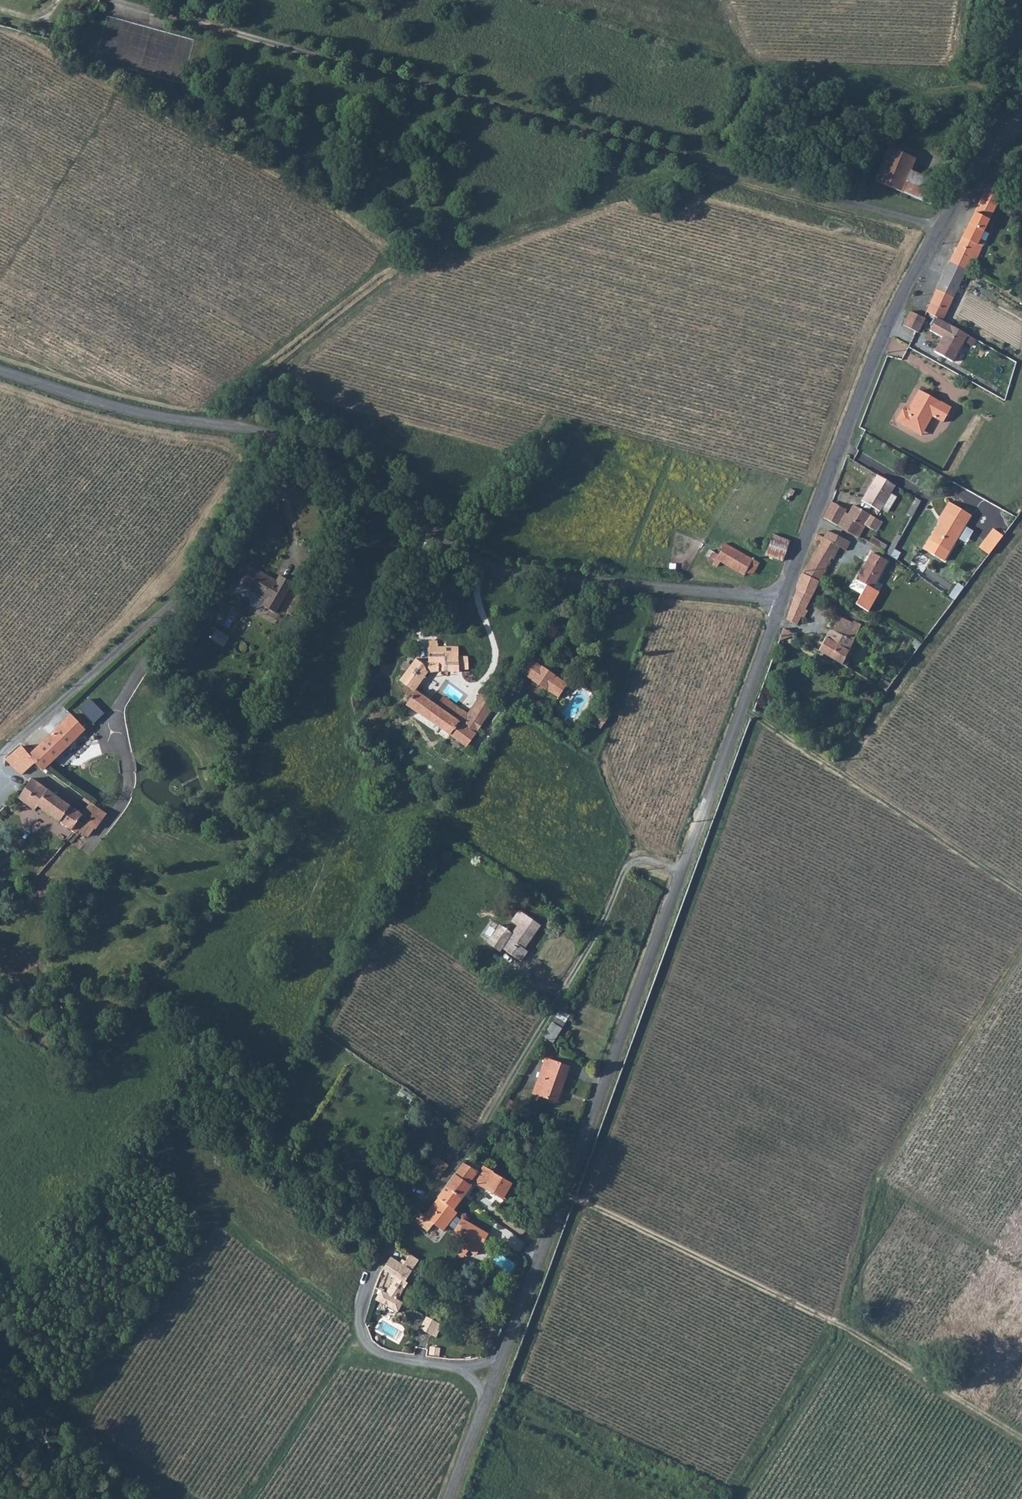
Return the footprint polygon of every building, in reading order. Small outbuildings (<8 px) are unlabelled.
[(904,150),(889,184),(903,190),(911,170),(917,155),(904,150)] [(911,170),(903,190),(931,201),(939,182),(911,170)] [(977,183),(971,198),(983,203),(989,189),(977,183)] [(977,232),(971,229),(983,203),(971,198),(943,263),(954,268),(959,256),(965,258),(977,232)] [(936,278),(947,284),(954,268),(943,263),(936,278)] [(947,284),(936,278),(921,311),(937,319),(942,307),(937,305),(947,284)] [(898,325),(914,332),(920,318),(904,311),(898,325)] [(933,352),(951,360),(964,333),(946,324),(933,352)] [(892,420),(911,430),(916,420),(923,423),(928,415),(940,421),(947,407),(915,389),(903,411),(899,408),(892,420)] [(916,420),(911,430),(918,433),(923,423),(916,420)] [(889,482),(871,471),(855,498),(873,509),(889,482)] [(911,511),(922,517),(929,503),(917,497),(911,511)] [(940,509),(939,511),(960,523),(967,512),(945,498),(938,508),(939,508),(940,509)] [(837,528),(835,533),(845,538),(852,525),(856,527),(857,525),(866,529),(871,518),(844,504),(839,514),(837,514),(836,511),(837,510),(822,502),(815,518),(837,528)] [(960,523),(939,511),(917,546),(937,558),(960,523)] [(1000,533),(991,526),(983,536),(993,542),(1000,533)] [(796,578),(811,586),(823,561),(827,562),(832,550),(838,553),(841,545),(817,531),(813,539),(808,535),(805,542),(812,546),(803,563),(796,578)] [(790,540),(775,534),(767,552),(783,558),(790,540)] [(986,552),(993,542),(983,536),(977,544),(986,552)] [(726,542),(717,558),(744,574),(753,558),(737,548),(726,542)] [(858,578),(874,587),(889,559),(872,551),(858,578)] [(249,566),(239,583),(265,599),(262,606),(274,613),(291,584),(279,576),(275,582),(249,566)] [(800,609),(811,586),(796,578),(780,622),(791,626),(795,618),(800,620),(804,611),(800,609)] [(819,630),(810,651),(839,666),(844,656),(839,653),(854,624),(847,620),(846,621),(826,613),(823,619),(828,621),(824,631),(819,630)] [(430,640),(427,640),(427,663),(438,665),(438,670),(457,671),(457,668),(467,668),(467,656),(456,656),(457,648),(449,647),(450,643),(438,642),(437,641),(435,640),(433,639),(430,638),(430,640)] [(406,693),(409,695),(415,690),(421,682),(426,672),(423,664),(416,659),(400,680),(409,687),(406,693)] [(521,673),(533,681),(540,669),(528,661),(521,673)] [(540,669),(533,681),(552,693),(559,682),(540,669)] [(559,682),(552,693),(558,697),(565,686),(559,682)] [(408,696),(406,702),(466,746),(482,722),(467,712),(465,712),(461,708),(454,718),(436,705),(415,690),(409,695),(408,696)] [(481,692),(467,712),(482,722),(497,701),(481,692)] [(442,696),(436,705),(454,718),(461,708),(442,696)] [(95,723),(106,712),(92,698),(81,708),(95,723)] [(603,726),(607,717),(597,713),(593,722),(603,726)] [(71,714),(31,753),(38,760),(45,766),(85,728),(71,714)] [(21,744),(5,758),(22,775),(38,760),(31,753),(21,744)] [(19,796),(18,797),(33,808),(37,804),(41,797),(47,789),(38,783),(31,778),(29,781),(19,796)] [(41,797),(37,804),(46,811),(70,828),(72,826),(77,829),(79,825),(80,824),(80,822),(78,819),(81,814),(47,789),(41,797)] [(501,948),(520,961),(527,951),(523,949),(540,925),(518,910),(512,919),(518,923),(511,933),(499,924),(487,942),(499,951),(501,948)] [(545,1042),(555,1027),(545,1021),(536,1036),(545,1042)] [(556,1101),(569,1066),(546,1059),(534,1093),(556,1101)] [(464,1135),(458,1144),(462,1147),(469,1139),(464,1135)] [(431,1174),(437,1179),(447,1165),(442,1161),(431,1174)] [(442,1189),(459,1203),(469,1191),(465,1188),(475,1176),(463,1165),(453,1177),(442,1189)] [(475,1186),(513,1204),(521,1185),(484,1166),(475,1186)] [(452,1215),(450,1214),(459,1203),(442,1189),(417,1217),(414,1214),(406,1222),(418,1233),(426,1226),(435,1236),(452,1215)] [(401,1206),(410,1212),(415,1205),(406,1199),(401,1206)] [(477,1253),(488,1233),(463,1217),(453,1233),(464,1242),(457,1253),(464,1258),(469,1250),(477,1253)] [(389,1280),(400,1285),(403,1279),(400,1277),(410,1257),(402,1252),(396,1263),(384,1256),(378,1267),(392,1275),(389,1280)] [(371,1297),(392,1308),(396,1297),(393,1296),(373,1286),(371,1290),(374,1292),(371,1297)] [(427,1316),(421,1328),(438,1336),(444,1324),(427,1316)]
